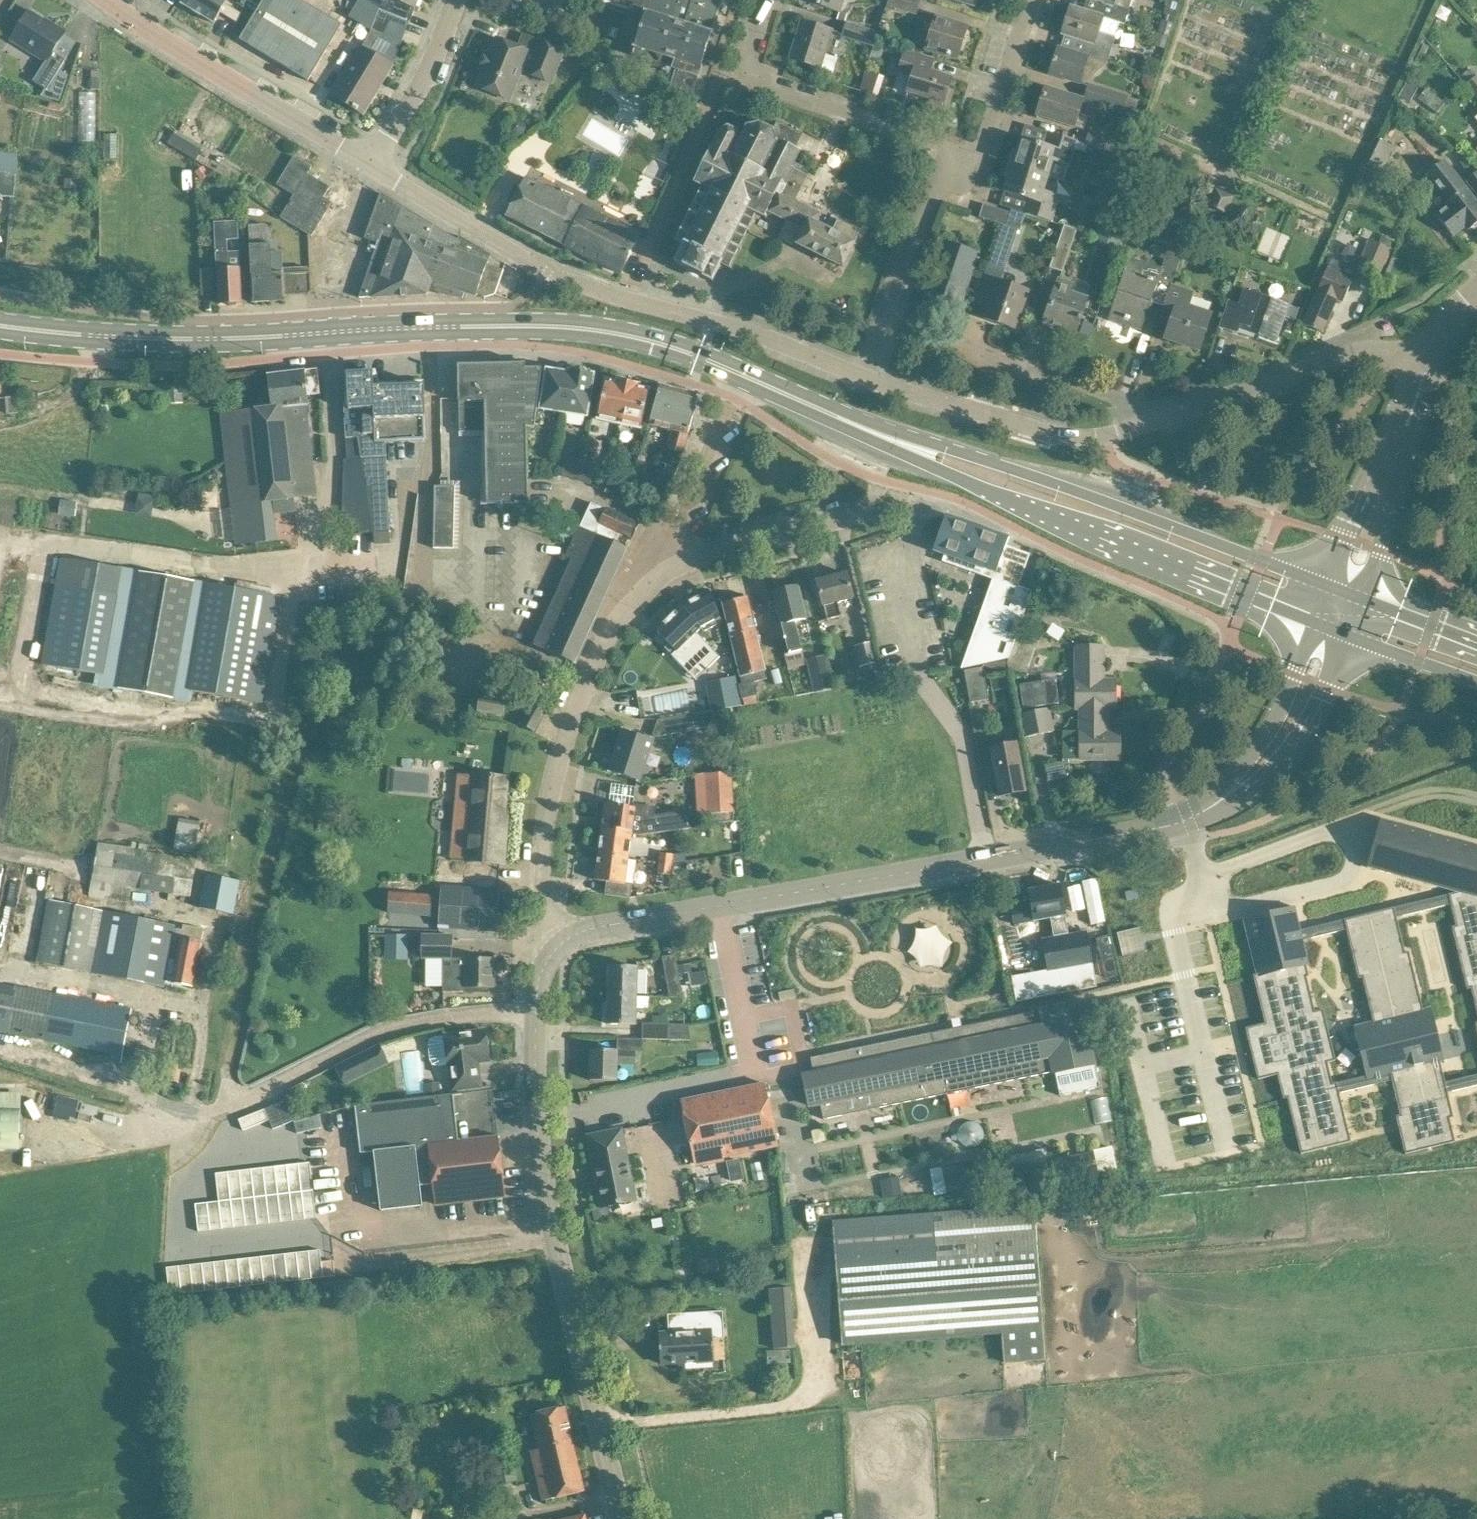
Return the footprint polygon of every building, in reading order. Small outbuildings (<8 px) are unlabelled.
[(182,4),(214,24),(225,7),(229,0),(184,0),(182,4)] [(240,40),(308,81),(319,64),(343,25),(319,11),(301,0),(264,0),(250,23),(240,40)] [(380,10),(410,22),(419,0),(365,0),(380,10)] [(635,3),(632,12),(633,12),(645,16),(632,56),(655,63),(655,66),(662,68),(663,65),(678,70),(668,100),(688,106),(697,76),(698,76),(712,33),(711,33),(722,0),(627,0),(635,3)] [(803,1),(839,12),(843,0),(804,0),(803,1)] [(887,5),(917,14),(921,0),(889,0),(887,5)] [(1098,2),(1094,15),(1103,18),(1121,23),(1125,24),(1133,0),(1093,0),(1098,2)] [(1071,8),(1062,34),(1087,42),(1083,56),(1089,57),(1108,63),(1116,39),(1121,23),(1103,18),(1094,15),(1071,8)] [(361,48),(332,96),(363,114),(392,66),(401,43),(402,43),(410,22),(380,10),(371,31),(361,48)] [(62,104),(71,76),(60,69),(66,60),(53,52),(65,34),(44,21),(44,20),(29,11),(12,39),(47,61),(33,82),(47,91),(42,98),(62,104)] [(958,59),(965,37),(968,27),(937,17),(927,50),(958,59)] [(1162,21),(1158,33),(1170,37),(1174,22),(1163,19),(1162,21)] [(833,31),(821,27),(802,21),(790,59),(833,72),(837,58),(825,55),(833,31)] [(878,33),(848,24),(843,38),(874,47),(878,33)] [(1158,36),(1155,46),(1165,49),(1169,40),(1158,36)] [(564,50),(542,41),(532,64),(525,61),(529,52),(497,39),(490,56),(487,55),(481,69),(484,71),(478,87),(509,100),(521,71),(550,83),(564,50)] [(873,51),(871,58),(875,59),(882,56),(884,50),(882,50),(884,43),(877,41),(873,51)] [(1058,48),(1050,75),(1069,81),(1081,84),(1084,73),(1094,76),(1108,63),(1089,57),(1083,56),(1058,48)] [(913,76),(908,92),(930,99),(928,104),(948,110),(954,91),(949,89),(952,79),(930,72),(933,60),(905,51),(898,71),(913,76)] [(1459,77),(1467,86),(1476,77),(1476,76),(1469,68),(1459,77)] [(1467,86),(1476,97),(1476,77),(1467,86)] [(1406,81),(1397,96),(1409,102),(1417,87),(1406,81)] [(1090,85),(1085,100),(1124,112),(1128,97),(1090,85)] [(1085,100),(1065,94),(1045,88),(1037,116),(1076,129),(1077,128),(1085,131),(1089,116),(1081,113),(1085,100)] [(632,91),(622,108),(659,129),(669,111),(632,91)] [(511,120),(509,126),(511,131),(516,134),(522,132),(524,127),(522,121),(517,118),(511,120)] [(766,218),(769,211),(791,169),(800,151),(795,149),(803,134),(778,122),(774,128),(773,127),(770,129),(760,124),(747,127),(740,142),(738,140),(737,132),(728,127),(720,133),(713,147),(711,146),(710,149),(711,149),(707,159),(703,157),(696,170),(700,172),(696,181),(694,180),(693,182),(703,187),(677,240),(675,239),(674,241),(684,246),(675,263),(713,282),(721,264),(731,269),(751,230),(749,229),(756,213),(766,218)] [(1090,132),(1086,144),(1088,145),(1132,159),(1136,146),(1125,143),(1090,132)] [(203,150),(175,133),(167,145),(195,162),(203,150)] [(1014,151),(1010,165),(1049,177),(1065,182),(1069,167),(1075,149),(1086,152),(1088,145),(1086,144),(1077,142),(1069,139),(1050,133),(1046,147),(1021,139),(1017,152),(1014,151)] [(17,167),(18,155),(0,154),(0,165),(17,167)] [(295,157),(277,185),(294,196),(281,217),(312,237),(332,203),(324,198),(330,188),(308,174),(312,168),(295,157)] [(1443,161),(1428,173),(1450,200),(1446,203),(1449,207),(1437,216),(1453,237),(1465,227),(1468,231),(1472,228),(1474,229),(1476,227),(1476,204),(1443,161)] [(1044,192),(1049,177),(1010,165),(1006,178),(1009,179),(1004,192),(1029,200),(1025,213),(1052,222),(1060,197),(1044,192)] [(843,267),(861,231),(838,220),(832,232),(815,223),(820,214),(795,201),(807,177),(791,169),(769,211),(804,229),(797,244),(843,267)] [(1476,196),(1476,173),(1466,182),(1476,196)] [(587,208),(546,188),(526,178),(506,217),(621,274),(639,236),(586,209),(587,208)] [(1207,208),(1210,209),(1203,225),(1217,231),(1223,215),(1226,217),(1234,199),(1214,190),(1207,208)] [(488,265),(491,255),(460,236),(458,240),(381,193),(365,239),(378,243),(360,297),(360,298),(428,295),(432,281),(476,297),(477,295),(485,298),(495,295),(504,270),(488,265)] [(1010,213),(984,205),(980,218),(1006,226),(1010,213)] [(1011,209),(1010,213),(1006,226),(1020,230),(1025,213),(1011,209)] [(243,303),(240,252),(227,253),(227,240),(239,240),(238,222),(215,223),(219,304),(243,303)] [(1099,223),(1095,237),(1100,238),(1098,246),(1119,253),(1121,245),(1126,232),(1111,227),(1099,223)] [(263,225),(250,225),(250,226),(250,227),(252,283),(253,303),(285,302),(285,296),(312,295),(311,271),(308,268),(303,268),(303,273),(273,275),(270,230),(267,225),(263,225)] [(1078,230),(1063,225),(1049,266),(1063,271),(1078,230)] [(999,232),(995,241),(1011,246),(1014,237),(999,232)] [(1380,273),(1390,249),(1370,240),(1360,264),(1380,273)] [(925,299),(959,310),(978,254),(944,242),(925,299)] [(1159,283),(1155,296),(1166,299),(1171,286),(1172,283),(1183,250),(1172,246),(1167,244),(1162,259),(1166,261),(1164,269),(1160,279),(1159,283)] [(1115,300),(1108,319),(1119,323),(1127,319),(1131,321),(1134,328),(1143,331),(1149,312),(1155,296),(1159,283),(1160,279),(1164,269),(1129,257),(1125,272),(1115,300)] [(1357,270),(1332,259),(1303,325),(1322,333),(1337,299),(1343,302),(1357,270)] [(215,295),(214,275),(214,270),(201,270),(202,295),(215,295)] [(1016,330),(1023,311),(1030,290),(984,274),(975,303),(986,307),(982,318),(1016,330)] [(1051,304),(1044,322),(1076,333),(1082,315),(1085,307),(1088,299),(1071,293),(1075,283),(1060,278),(1051,304)] [(1166,299),(1158,323),(1169,327),(1165,339),(1199,350),(1206,332),(1211,315),(1187,306),(1192,293),(1171,286),(1166,299)] [(1276,342),(1285,316),(1296,320),(1300,309),(1289,306),(1289,305),(1245,290),(1240,305),(1228,301),(1219,328),(1248,338),(1251,329),(1260,332),(1259,336),(1276,342)] [(542,369),(539,369),(525,369),(525,362),(515,362),(515,364),(500,365),(500,362),(490,362),(490,365),(458,366),(460,433),(486,432),(487,504),(528,503),(527,427),(535,429),(539,394),(542,369)] [(564,413),(571,371),(556,369),(556,372),(548,371),(541,409),(564,413)] [(304,395),(320,393),(317,370),(269,375),(273,409),(296,406),(305,405),(304,395)] [(594,375),(571,371),(564,413),(587,416),(594,375)] [(426,417),(426,405),(425,385),(374,387),(374,372),(347,373),(349,408),(344,408),(346,438),(348,461),(342,461),(342,536),(372,533),(390,532),(386,442),(426,441),(425,417),(426,417)] [(619,423),(628,382),(618,380),(617,382),(606,379),(598,418),(619,423)] [(639,385),(628,382),(619,423),(641,428),(649,389),(639,387),(639,385)] [(218,384),(210,385),(211,395),(219,395),(218,384)] [(696,396),(660,386),(654,409),(652,409),(649,423),(673,430),(668,449),(663,448),(660,461),(666,463),(660,478),(672,483),(679,468),(684,454),(698,400),(696,396)] [(182,392),(166,392),(166,398),(174,398),(174,403),(182,403),(182,392)] [(18,414),(18,412),(38,411),(37,399),(19,400),(19,397),(5,399),(6,415),(18,414)] [(273,409),(224,413),(234,503),(244,502),(271,499),(313,494),(310,462),(305,420),(303,421),(302,412),(306,412),(305,405),(296,406),(273,409)] [(576,481),(582,458),(568,454),(561,477),(576,481)] [(596,462),(582,458),(576,481),(590,485),(596,462)] [(610,482),(605,493),(619,500),(625,489),(610,482)] [(434,487),(432,549),(453,549),(455,487),(434,487)] [(244,502),(234,503),(239,546),(276,542),(271,499),(244,502)] [(629,550),(641,524),(607,508),(606,510),(591,503),(580,527),(629,550)] [(946,516),(934,551),(946,555),(943,562),(963,569),(978,527),(946,516)] [(576,665),(629,550),(580,527),(566,558),(572,560),(533,645),(576,665)] [(978,527),(963,569),(964,569),(980,575),(994,580),(963,669),(1008,662),(1032,594),(1018,588),(1023,574),(1029,555),(1006,547),(1009,538),(978,527)] [(123,569),(59,558),(40,665),(104,676),(123,569)] [(195,691),(215,585),(123,569),(104,676),(102,686),(193,702),(195,691)] [(817,581),(822,600),(827,621),(842,617),(839,603),(853,600),(847,574),(817,581)] [(237,581),(236,589),(271,595),(272,587),(237,581)] [(260,704),(280,597),(271,595),(236,589),(215,585),(195,691),(260,704)] [(785,589),(774,592),(778,612),(789,655),(786,656),(789,668),(805,664),(795,623),(807,620),(803,605),(798,586),(794,587),(792,585),(786,586),(785,589)] [(723,624),(710,591),(681,606),(701,630),(705,633),(723,624)] [(735,601),(723,604),(728,623),(744,685),(740,686),(746,708),(760,705),(754,683),(769,680),(753,617),(748,597),(744,598),(743,594),(734,597),(735,601)] [(1044,599),(1040,609),(1053,614),(1056,604),(1044,599)] [(701,630),(681,606),(656,630),(676,651),(672,655),(687,672),(700,660),(710,670),(720,660),(696,634),(701,630)] [(1008,670),(1026,676),(1039,641),(1026,637),(1018,634),(1007,663),(1008,670)] [(878,663),(873,642),(855,647),(861,668),(878,663)] [(1077,645),(1077,665),(1077,680),(1076,680),(1076,709),(1082,709),(1108,709),(1117,709),(1117,681),(1099,681),(1099,673),(1103,673),(1103,645),(1077,645)] [(812,669),(808,670),(814,693),(833,689),(826,657),(811,661),(812,669)] [(1003,673),(1007,663),(983,666),(1003,673)] [(966,670),(971,704),(990,701),(984,667),(966,670)] [(706,682),(711,711),(741,706),(735,677),(706,682)] [(504,716),(507,700),(480,696),(478,712),(504,716)] [(536,733),(547,712),(531,704),(520,724),(536,733)] [(1055,733),(1050,708),(1018,714),(1024,739),(1055,733)] [(1108,724),(1108,709),(1082,709),(1082,732),(1079,732),(1079,760),(1121,760),(1121,732),(1104,732),(1104,724),(1108,724)] [(346,711),(329,710),(329,722),(345,723),(346,711)] [(695,716),(658,721),(654,735),(659,736),(697,730),(695,716)] [(654,740),(643,737),(624,730),(610,772),(640,782),(654,740)] [(999,797),(1027,792),(1018,743),(990,749),(999,797)] [(1045,766),(1048,782),(1068,778),(1065,763),(1045,766)] [(734,821),(731,772),(705,774),(706,815),(711,814),(712,825),(734,821)] [(506,778),(468,775),(465,817),(468,817),(465,861),(501,864),(504,818),(503,817),(506,778)] [(656,808),(647,806),(634,804),(633,808),(606,804),(602,831),(632,834),(640,836),(690,828),(688,811),(655,816),(656,808)] [(1457,893),(1300,931),(1294,907),(1244,919),(1258,975),(1254,976),(1265,1024),(1246,1029),(1258,1080),(1278,1075),(1284,1099),(1288,1098),(1302,1154),(1351,1142),(1339,1094),(1392,1081),(1401,1116),(1396,1117),(1406,1155),(1455,1143),(1449,1119),(1454,1118),(1448,1093),(1476,1086),(1476,1075),(1445,1083),(1440,1061),(1444,1060),(1431,1009),(1423,1011),(1409,952),(1405,953),(1396,918),(1451,905),(1456,926),(1452,927),(1467,990),(1471,989),(1476,1012),(1476,846),(1380,819),(1380,821),(1386,823),(1374,867),(1368,866),(1367,868),(1456,892),(1457,893)] [(195,854),(200,824),(179,820),(173,851),(195,854)] [(628,860),(632,834),(602,831),(599,856),(628,860)] [(190,898),(197,861),(147,853),(148,846),(132,843),(131,849),(98,844),(91,882),(91,881),(88,898),(129,904),(132,889),(190,898)] [(661,853),(660,865),(659,873),(671,875),(673,855),(661,853)] [(625,884),(628,860),(599,856),(596,880),(607,882),(605,895),(631,899),(633,885),(625,884)] [(207,874),(204,889),(200,908),(234,915),(240,881),(207,874)] [(1066,916),(1060,885),(1029,891),(1032,905),(1012,909),(1014,925),(1051,918),(1054,938),(1069,935),(1065,916),(1066,916)] [(1137,889),(1125,891),(1127,901),(1139,899),(1137,889)] [(477,930),(497,931),(499,891),(479,890),(477,930)] [(432,896),(388,892),(387,912),(430,916),(432,896)] [(176,961),(181,930),(178,929),(179,926),(89,909),(49,901),(37,962),(164,988),(169,959),(176,961)] [(1122,957),(1148,950),(1142,924),(1116,931),(1122,957)] [(204,929),(185,925),(184,930),(181,930),(176,961),(172,982),(194,987),(204,929)] [(1097,987),(1087,932),(1069,935),(1054,938),(1042,940),(1047,971),(1012,977),(1016,1002),(1097,987)] [(410,936),(387,936),(387,947),(409,947),(410,936)] [(411,936),(411,952),(421,952),(421,936),(411,936)] [(494,959),(465,959),(452,959),(452,936),(421,936),(421,952),(421,961),(443,961),(443,992),(485,993),(485,988),(494,988),(494,959)] [(683,995),(679,975),(676,955),(663,957),(670,995),(683,995)] [(691,964),(678,966),(679,975),(693,972),(691,964)] [(610,967),(609,994),(637,995),(638,968),(610,967)] [(132,1010),(14,986),(12,997),(0,995),(0,1031),(116,1055),(114,1061),(122,1062),(132,1010)] [(636,1025),(637,995),(609,994),(608,1024),(636,1025)] [(945,1079),(964,1075),(967,1090),(1095,1064),(1082,1002),(820,1056),(823,1071),(805,1075),(811,1107),(820,1105),(823,1120),(846,1115),(843,1100),(873,1094),(876,1109),(948,1094),(945,1079)] [(644,1024),(643,1040),(692,1041),(688,1025),(644,1024)] [(486,1031),(444,1036),(448,1066),(450,1066),(453,1091),(481,1087),(478,1063),(490,1061),(486,1031)] [(643,1051),(643,1040),(618,1039),(618,1050),(591,1050),(590,1081),(618,1082),(619,1064),(637,1065),(638,1050),(643,1051)] [(380,1045),(336,1067),(346,1086),(389,1064),(380,1045)] [(718,1054),(708,1054),(708,1065),(718,1065),(718,1054)] [(439,1084),(425,1086),(426,1098),(440,1096),(439,1084)] [(682,1102),(694,1164),(779,1146),(765,1084),(682,1102)] [(74,1096),(57,1092),(54,1111),(70,1114),(74,1096)] [(463,1095),(463,1093),(440,1096),(426,1098),(354,1106),(354,1107),(356,1107),(361,1153),(374,1152),(381,1211),(423,1206),(420,1186),(433,1185),(435,1205),(506,1197),(499,1138),(459,1142),(453,1096),(463,1095)] [(287,1102),(276,1106),(284,1126),(295,1121),(287,1102)] [(276,1106),(265,1111),(269,1121),(273,1130),(284,1126),(276,1106)] [(265,1111),(239,1121),(243,1132),(269,1121),(265,1111)] [(319,1116),(294,1122),(297,1134),(322,1128),(319,1116)] [(622,1130),(588,1137),(602,1208),(624,1204),(636,1201),(633,1185),(622,1130)] [(310,1163),(298,1165),(301,1192),(313,1191),(310,1163)] [(298,1165),(286,1166),(289,1194),(301,1192),(298,1165)] [(286,1166),(274,1167),(278,1195),(289,1194),(286,1166)] [(274,1167),(263,1169),(266,1196),(278,1195),(274,1167)] [(263,1169),(251,1170),(254,1198),(266,1196),(263,1169)] [(251,1170),(239,1171),(242,1199),(254,1198),(251,1170)] [(239,1171),(227,1173),(230,1201),(242,1199),(239,1171)] [(227,1173),(215,1174),(218,1202),(230,1201),(227,1173)] [(899,1179),(884,1182),(887,1198),(902,1195),(899,1179)] [(961,1179),(947,1182),(948,1192),(963,1190),(961,1179)] [(313,1191),(301,1192),(304,1220),(316,1219),(313,1191)] [(301,1192),(289,1194),(293,1222),(304,1220),(301,1192)] [(289,1194),(278,1195),(281,1223),(293,1222),(289,1194)] [(278,1195),(266,1196),(269,1224),(281,1223),(278,1195)] [(266,1196),(254,1198),(257,1226),(269,1224),(266,1196)] [(254,1198),(242,1199),(245,1227),(257,1226),(254,1198)] [(242,1199),(230,1201),(233,1228),(245,1227),(242,1199)] [(230,1201),(218,1202),(222,1230),(233,1228),(230,1201)] [(218,1202),(207,1203),(210,1231),(222,1230),(218,1202)] [(207,1203),(195,1205),(198,1232),(210,1231),(207,1203)] [(609,1207),(593,1211),(595,1222),(611,1218),(609,1207)] [(832,1224),(837,1285),(841,1346),(1001,1334),(1004,1364),(1045,1361),(1034,1209),(832,1224)] [(319,1250),(308,1252),(311,1280),(323,1278),(321,1263),(319,1250)] [(308,1252),(296,1253),(299,1281),(311,1280),(308,1252)] [(296,1253),(284,1254),(287,1283),(299,1281),(296,1253)] [(284,1254),(272,1256),(275,1284),(287,1283),(284,1254)] [(272,1256),(260,1257),(264,1285),(275,1284),(272,1256)] [(260,1257),(248,1259),(252,1287),(264,1285),(260,1257)] [(248,1259),(237,1260),(240,1288),(252,1287),(248,1259)] [(237,1260),(225,1261),(228,1289),(240,1288),(237,1260)] [(225,1261),(213,1263),(216,1291),(228,1289),(225,1261)] [(333,1261),(321,1263),(323,1278),(335,1277),(333,1261)] [(213,1263),(201,1264),(204,1292),(216,1291),(213,1263)] [(201,1264),(189,1265),(192,1294),(204,1292),(201,1264)] [(189,1265),(177,1267),(181,1295),(192,1294),(189,1265)] [(177,1267),(165,1268),(169,1296),(181,1295),(177,1267)] [(790,1286),(770,1287),(774,1349),(794,1348),(790,1286)] [(659,1334),(661,1364),(714,1361),(713,1332),(724,1332),(723,1312),(710,1313),(710,1309),(679,1311),(679,1314),(668,1315),(669,1334),(659,1334)] [(565,1407),(545,1412),(533,1415),(540,1447),(532,1449),(544,1501),(584,1492),(565,1407)] [(516,1469),(514,1459),(491,1465),(496,1487),(517,1483),(514,1470),(516,1469)]
